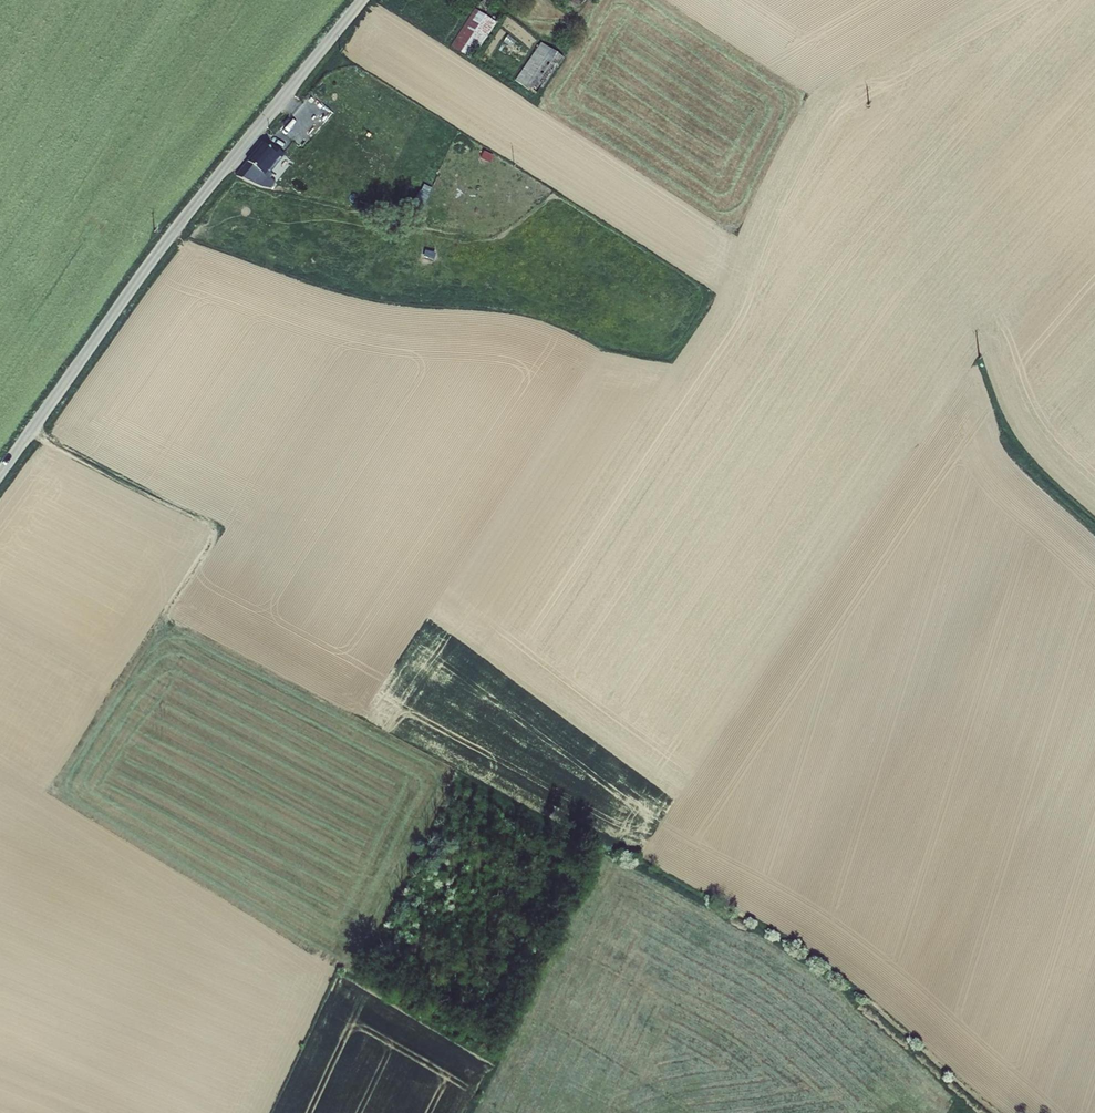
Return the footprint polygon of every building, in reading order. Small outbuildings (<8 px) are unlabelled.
[(483,2),(481,4),(486,10),(495,2),(493,0),(485,0),(483,2)] [(585,0),(561,0),(580,11),(586,1),(585,0)] [(475,9),(451,46),(472,60),(497,23),(475,9)] [(517,41),(509,34),(504,42),(511,48),(517,41)] [(526,88),(552,50),(541,43),(515,81),(526,88)] [(564,59),(552,50),(526,88),(536,95),(541,87),(543,89),(557,68),(558,69),(564,59)] [(269,150),(262,143),(235,176),(257,188),(261,189),(271,191),(276,183),(270,179),(272,176),(270,174),(282,160),(285,156),(273,146),(269,150)] [(424,202),(431,187),(425,184),(417,199),(424,202)] [(343,189),(340,188),(336,199),(347,203),(350,196),(351,197),(354,192),(344,187),(343,189)]
